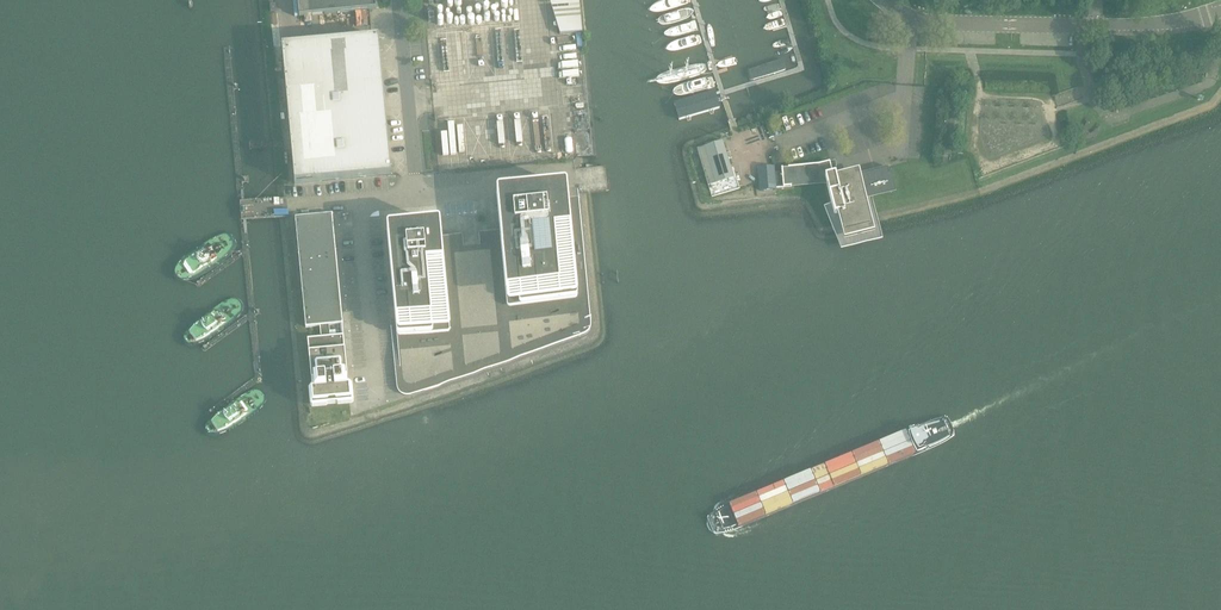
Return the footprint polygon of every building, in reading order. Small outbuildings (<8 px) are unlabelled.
[(299,17),(376,9),(375,0),(298,0),(299,17)] [(387,127),(386,119),(378,38),(282,47),(294,185),(391,176),(387,127)] [(736,71),(739,82),(775,70),(771,60),(736,71)] [(723,142),(697,150),(708,186),(734,178),(723,142)] [(869,195),(872,194),(893,189),(887,168),(837,180),(835,174),(833,167),(833,166),(831,166),(830,162),(819,165),(782,168),(783,187),(792,187),(791,184),(825,180),(825,181),(826,181),(840,236),(877,226),(869,195)] [(761,191),(775,190),(773,167),(759,168),(761,191)] [(776,188),(783,187),(782,172),(775,173),(776,188)] [(463,246),(462,235),(441,237),(440,226),(439,226),(439,225),(438,225),(437,224),(416,227),(416,226),(416,225),(415,225),(415,224),(414,224),(413,224),(412,224),(411,225),(410,226),(410,227),(389,229),(388,230),(387,230),(387,231),(387,232),(389,248),(395,307),(397,334),(400,366),(395,367),(397,386),(397,388),(398,390),(399,391),(400,393),(402,394),(403,395),(405,396),(407,396),(409,396),(411,395),(584,335),(586,334),(587,333),(588,332),(589,330),(590,328),(591,326),(591,324),(577,188),(566,189),(566,188),(566,187),(565,187),(564,187),(499,193),(498,193),(497,194),(497,195),(497,201),(496,202),(495,202),(495,203),(495,204),(495,205),(495,206),(496,206),(496,207),(497,207),(498,207),(500,231),(479,233),(480,245),(463,246)] [(320,326),(320,332),(329,331),(329,326),(344,324),(343,323),(332,215),(333,215),(333,214),(295,218),(295,219),(296,219),(306,327),(305,327),(306,328),(320,326)] [(321,338),(308,339),(313,390),(310,390),(309,391),(311,407),(312,408),(327,407),(328,406),(336,405),(338,406),(352,405),(354,403),(352,387),(350,386),(348,386),(343,336),(330,337),(329,331),(320,332),(321,338)]
